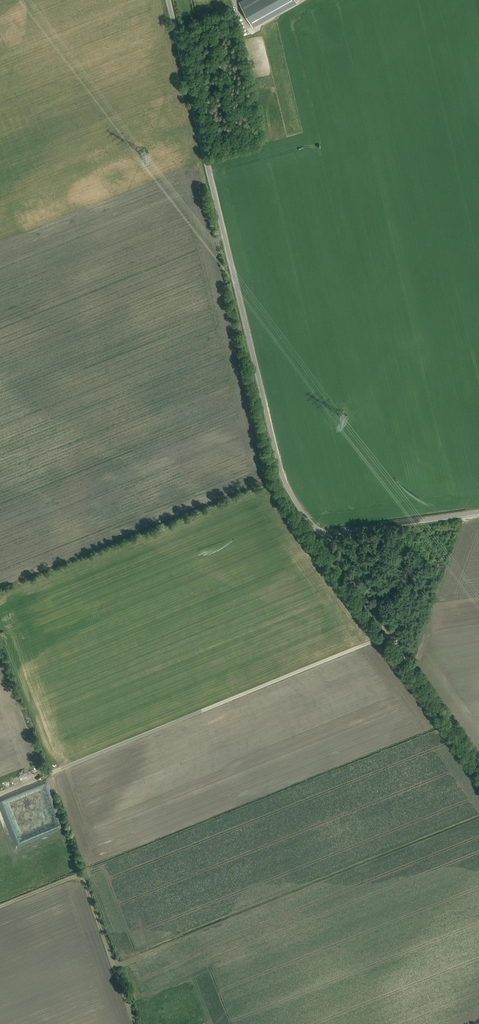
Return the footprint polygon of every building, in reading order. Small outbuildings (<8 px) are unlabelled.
[(239,2),(253,28),(297,3),(295,0),(243,0),(239,2)]
